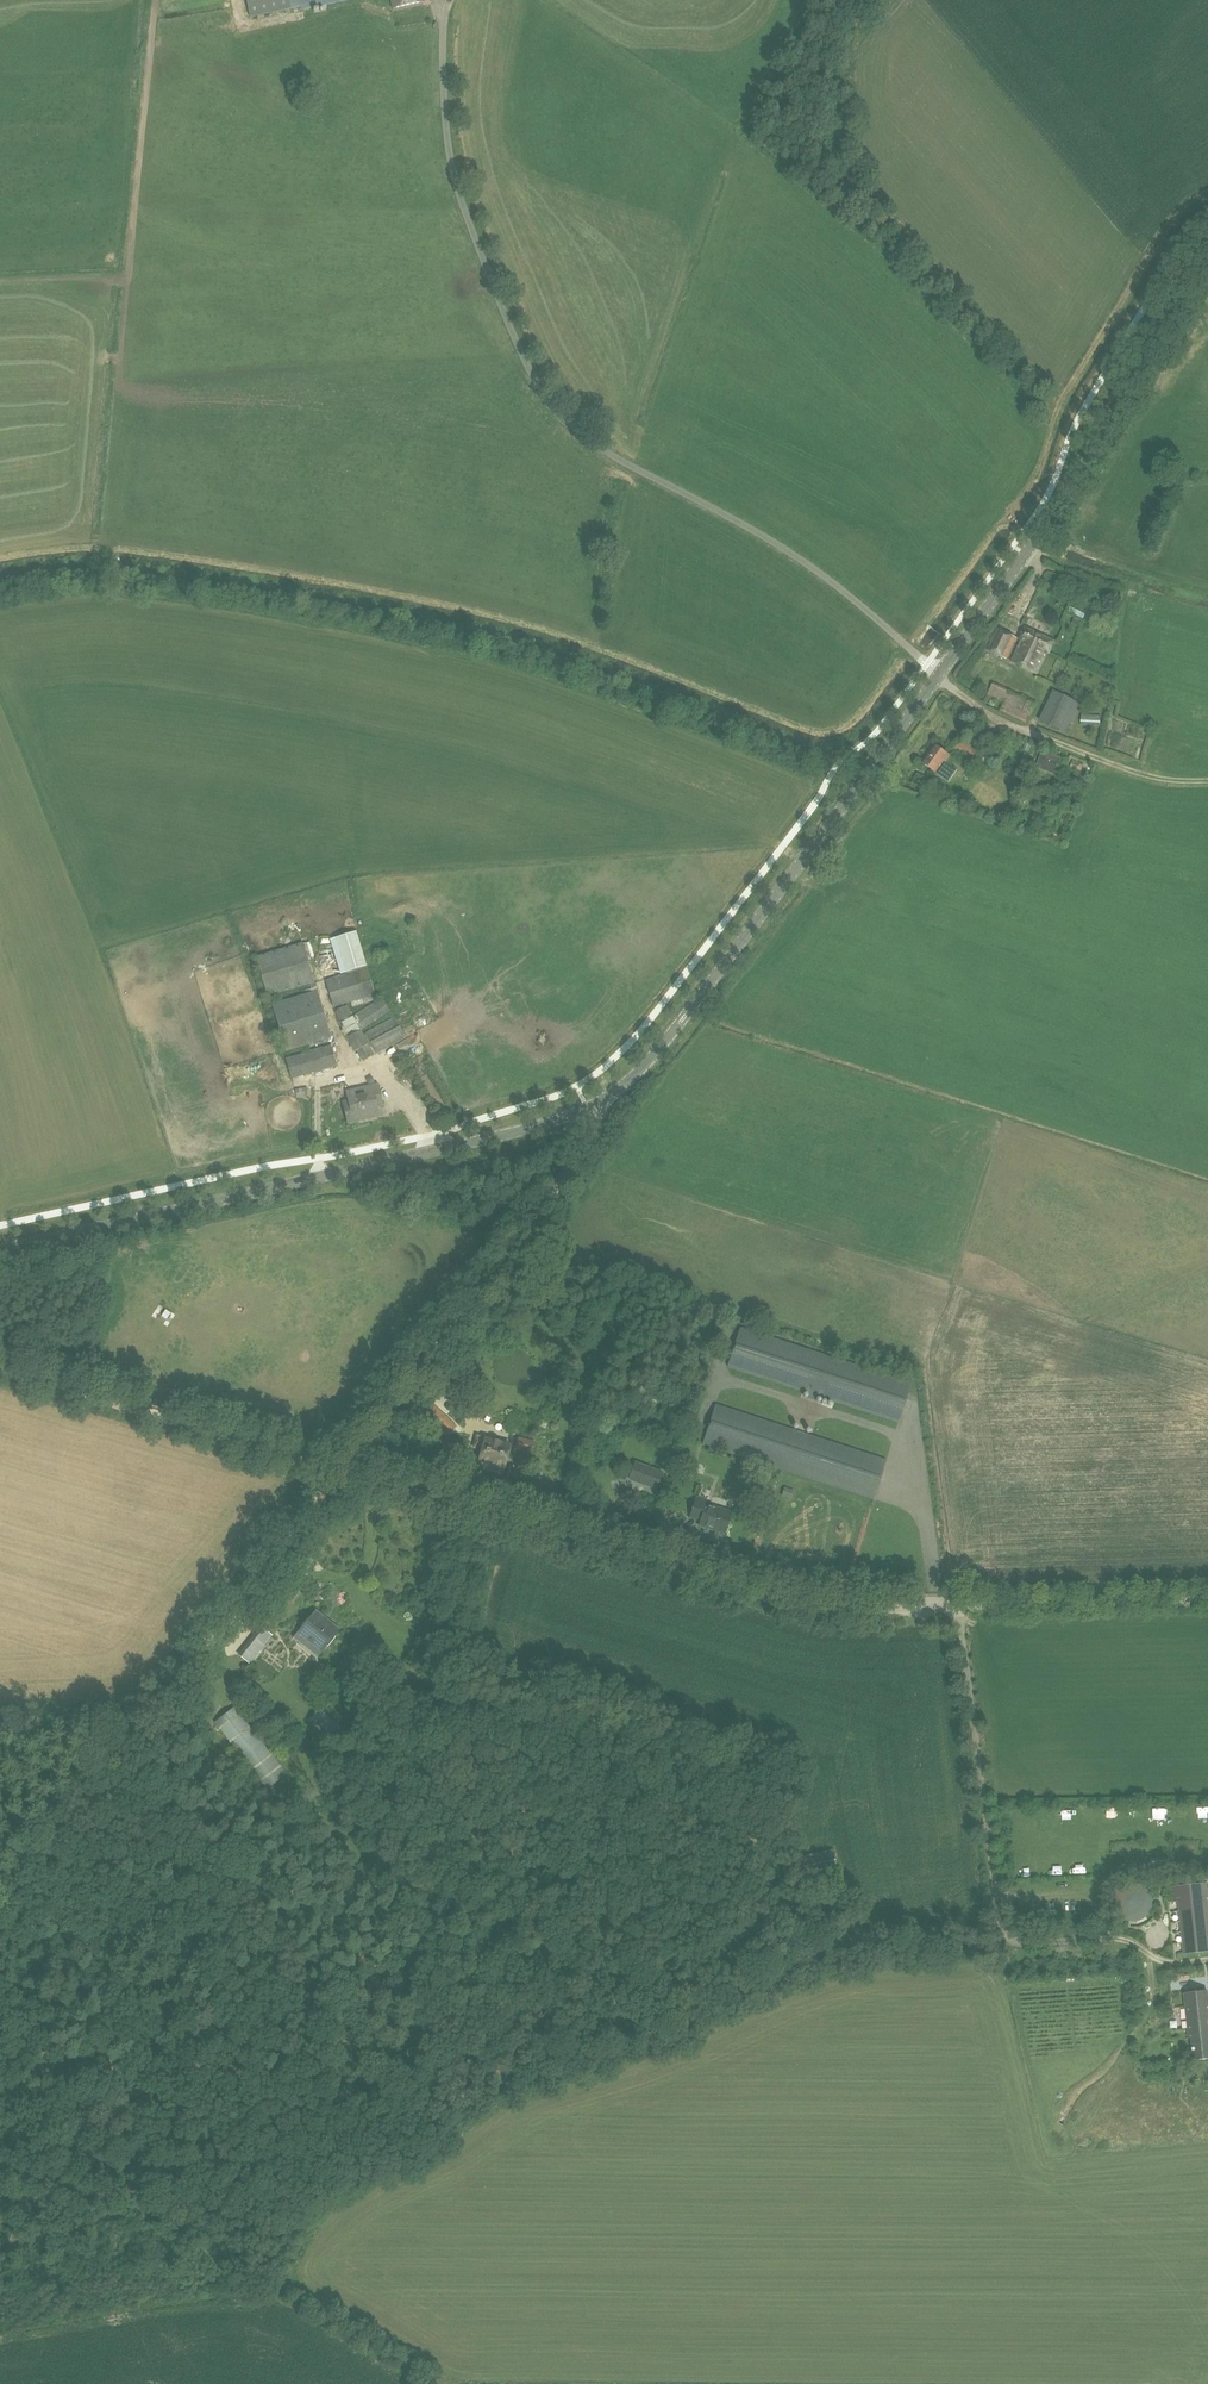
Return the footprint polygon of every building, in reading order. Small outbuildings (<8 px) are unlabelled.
[(326,0),(246,0),(250,16),(326,0)] [(1075,616),(1071,624),(1077,626),(1081,619),(1075,616)] [(1021,640),(1018,646),(1027,651),(1030,644),(1046,652),(1048,653),(1054,641),(1025,627),(1019,639),(1021,640)] [(997,629),(985,650),(1006,660),(1017,638),(997,629)] [(1035,673),(1046,652),(1030,644),(1027,651),(1018,646),(1011,661),(1035,673)] [(1027,718),(1035,701),(995,683),(987,697),(1004,705),(1003,708),(1027,718)] [(1082,704),(1054,690),(1039,721),(1068,736),(1082,704)] [(1082,715),(1081,729),(1100,730),(1100,716),(1082,715)] [(969,759),(970,758),(978,764),(984,756),(976,750),(963,739),(954,748),(969,759)] [(949,765),(945,762),(950,757),(934,745),(922,763),(940,777),(949,765)] [(1037,768),(1053,773),(1060,775),(1065,759),(1042,751),(1037,768)] [(1073,759),(1070,768),(1077,771),(1078,770),(1081,771),(1083,765),(1080,764),(1081,762),(1073,759)] [(358,926),(337,932),(348,968),(368,962),(358,926)] [(331,1038),(303,943),(256,957),(285,1051),(331,1038)] [(377,1000),(375,995),(367,969),(326,981),(334,1007),(351,1002),(353,1007),(377,1000)] [(381,997),(354,1016),(361,1031),(391,1012),(381,997)] [(696,1022),(709,1007),(702,1002),(690,1016),(696,1022)] [(335,1013),(339,1023),(352,1016),(347,1007),(335,1013)] [(353,1015),(352,1016),(339,1023),(338,1023),(353,1053),(356,1051),(368,1044),(361,1031),(354,1016),(353,1015)] [(405,1038),(394,1018),(365,1033),(376,1053),(405,1038)] [(374,1056),(368,1044),(356,1051),(363,1061),(374,1056)] [(285,1058),(291,1079),(337,1065),(331,1045),(285,1058)] [(624,1087),(633,1096),(650,1080),(641,1071),(624,1087)] [(345,1091),(348,1101),(343,1102),(348,1124),(379,1117),(377,1107),(383,1106),(378,1084),(345,1091)] [(312,1092),(305,1095),(307,1104),(315,1102),(312,1092)] [(899,1421),(911,1384),(741,1328),(728,1366),(899,1421)] [(456,1426),(434,1406),(425,1415),(447,1436),(456,1426)] [(874,1499),(886,1461),(716,1406),(704,1444),(874,1499)] [(504,1468),(510,1446),(475,1436),(473,1442),(478,1443),(476,1448),(482,1450),(479,1461),(504,1468)] [(515,1449),(530,1452),(531,1451),(533,1441),(519,1437),(515,1449)] [(635,1463),(630,1479),(656,1489),(662,1473),(635,1463)] [(725,1532),(732,1511),(707,1503),(708,1499),(697,1495),(690,1516),(701,1519),(700,1524),(725,1532)] [(317,1612),(313,1617),(313,1616),(311,1619),(309,1618),(303,1626),(304,1627),(295,1638),(317,1655),(326,1644),(327,1645),(334,1637),(332,1636),(334,1634),(334,1633),(337,1629),(317,1612)] [(261,1627),(253,1636),(248,1642),(260,1651),(264,1646),(266,1647),(274,1637),(261,1627)] [(235,1708),(215,1723),(266,1789),(286,1773),(235,1708)] [(1116,1889),(1114,1894),(1114,1899),(1114,1903),(1115,1908),(1118,1912),(1122,1915),(1126,1918),(1131,1919),(1136,1919),(1140,1917),(1145,1915),(1148,1912),(1151,1908),(1152,1903),(1152,1898),(1151,1893),(1149,1889),(1146,1885),(1142,1882),(1138,1881),(1133,1880),(1128,1881),(1123,1883),(1119,1886),(1116,1889)] [(1207,1949),(1207,1885),(1207,1881),(1172,1885),(1179,1952),(1207,1949)] [(1185,1993),(1189,2038),(1191,2038),(1193,2060),(1207,2059),(1207,1991),(1185,1993)]
